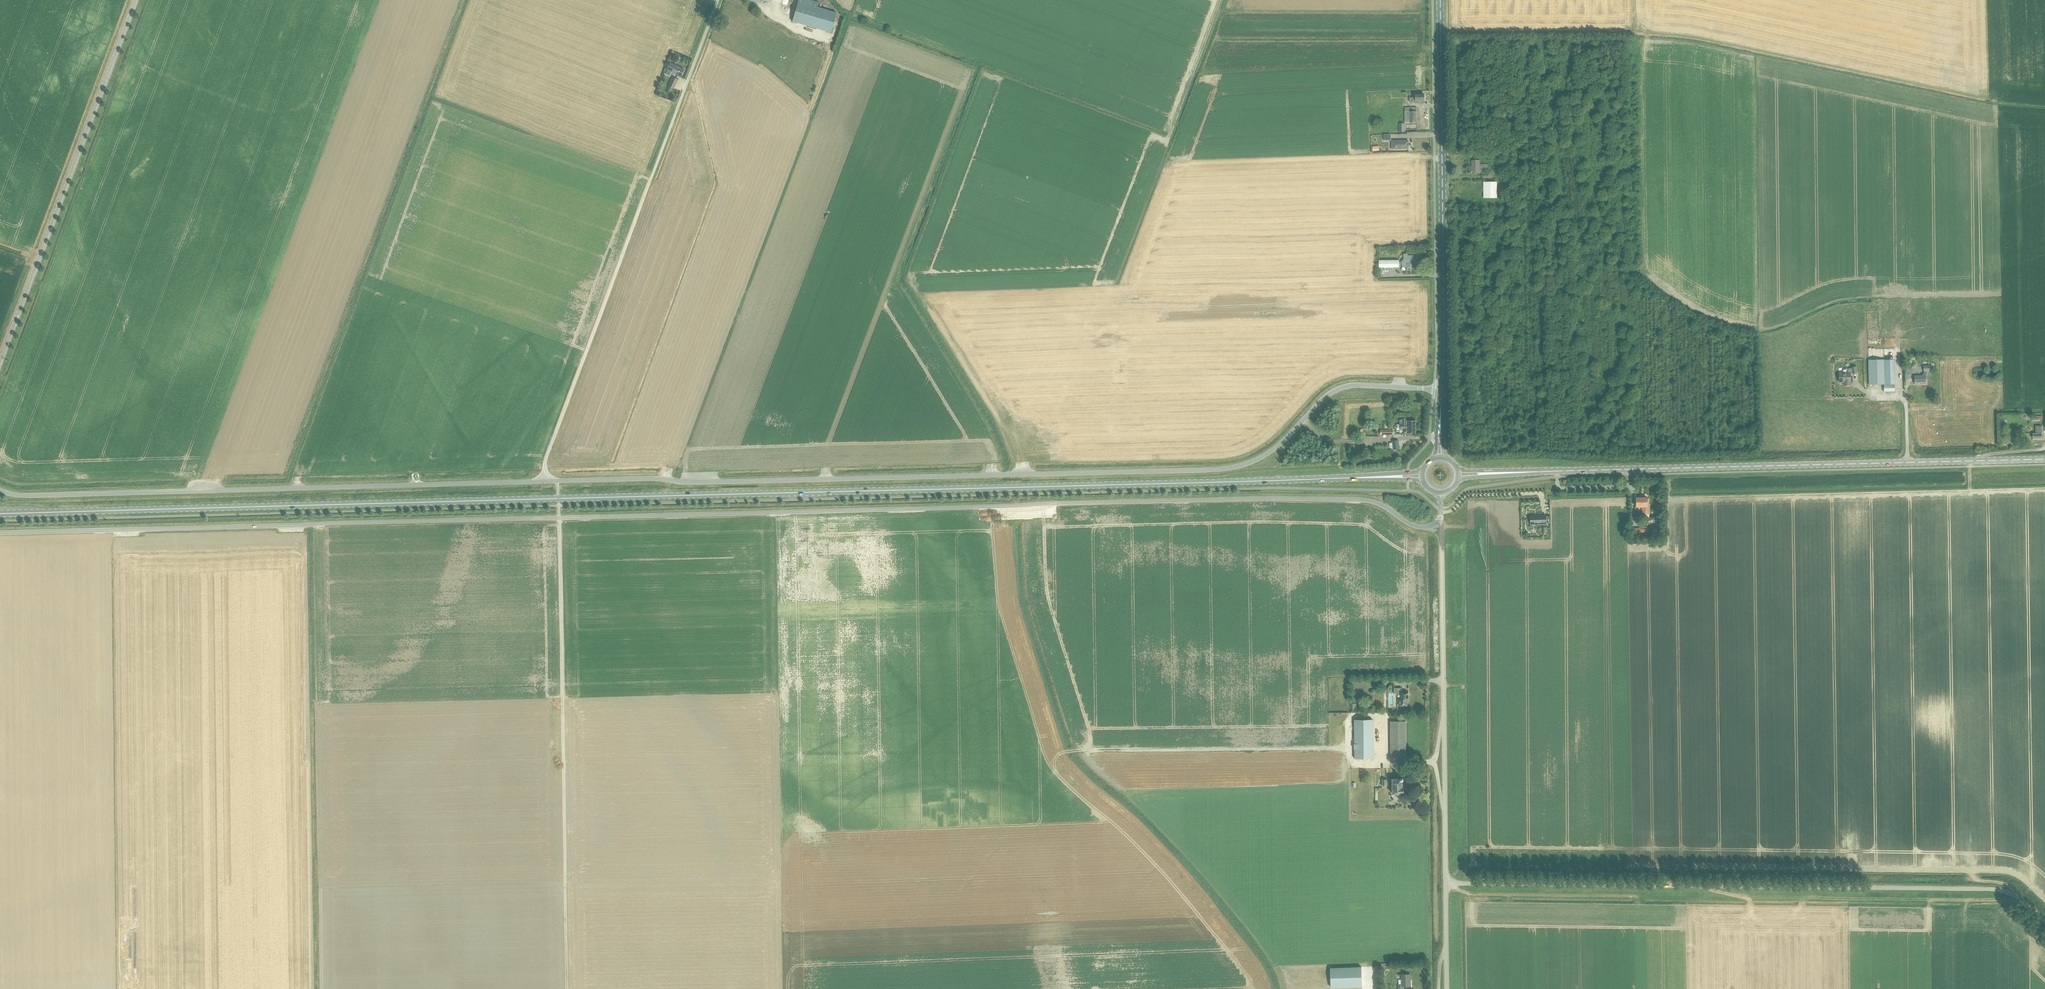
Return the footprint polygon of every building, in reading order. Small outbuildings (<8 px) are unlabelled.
[(809,0),(798,0),(792,21),(831,33),(837,13),(817,8),(819,3),(809,0)] [(670,62),(667,69),(672,71),(671,72),(681,77),(684,70),(670,62)] [(673,77),(668,86),(674,89),(678,80),(673,77)] [(1405,123),(1409,123),(1417,123),(1417,108),(1405,108),(1405,123)] [(1409,149),(1409,141),(1392,142),(1393,150),(1409,149)] [(1470,173),(1479,173),(1479,170),(1484,170),(1484,171),(1488,171),(1488,164),(1484,164),(1484,165),(1479,165),(1479,160),(1472,160),(1472,169),(1469,169),(1469,173),(1470,173)] [(1484,183),(1484,198),(1496,197),(1496,182),(1484,183)] [(1399,260),(1379,260),(1379,267),(1399,267),(1399,264),(1402,264),(1402,267),(1407,267),(1407,270),(1411,270),(1411,261),(1412,261),(1412,256),(1407,256),(1407,254),(1403,254),(1403,260),(1402,260),(1402,261),(1399,261),(1399,260)] [(1868,360),(1869,385),(1871,385),(1885,384),(1895,384),(1895,379),(1894,359),(1884,359),(1878,359),(1868,360)] [(1922,376),(1914,376),(1914,384),(1925,384),(1925,374),(1926,374),(1926,370),(1932,370),(1932,366),(1923,366),(1923,374),(1922,374),(1922,376)] [(1846,385),(1850,385),(1850,373),(1852,373),(1856,373),(1856,367),(1852,367),(1852,369),(1847,369),(1847,373),(1839,373),(1839,382),(1846,382),(1846,385)] [(1400,424),(1399,424),(1400,428),(1407,428),(1407,433),(1416,433),(1416,421),(1411,421),(1407,421),(1407,424),(1406,424),(1406,418),(1402,418),(1402,419),(1400,419),(1400,424)] [(2033,434),(2033,439),(2041,439),(2042,426),(2036,426),(2036,430),(2036,432),(2038,432),(2038,434),(2033,434)] [(1647,506),(1647,497),(1646,497),(1646,496),(1643,496),(1643,497),(1636,497),(1636,506),(1642,506),(1642,514),(1649,514),(1649,506),(1647,506)] [(1546,515),(1540,515),(1540,516),(1530,517),(1530,522),(1538,522),(1538,524),(1546,523),(1546,515)] [(1409,701),(1408,691),(1401,691),(1401,687),(1394,688),(1394,693),(1401,693),(1402,700),(1400,700),(1400,706),(1408,705),(1408,701),(1409,701)] [(1355,759),(1373,758),(1373,719),(1354,720),(1355,759)] [(1391,756),(1406,756),(1405,720),(1390,721),(1391,756)] [(1392,783),(1392,793),(1403,793),(1403,787),(1402,787),(1402,781),(1403,781),(1403,778),(1400,778),(1400,779),(1392,779),(1392,781),(1387,781),(1387,779),(1382,779),(1382,785),(1387,785),(1387,783),(1392,783)] [(1362,987),(1361,967),(1341,967),(1331,968),(1331,972),(1332,988),(1353,987),(1362,987)] [(1410,974),(1401,974),(1401,984),(1398,984),(1398,988),(1403,988),(1403,986),(1410,986),(1410,974)]
